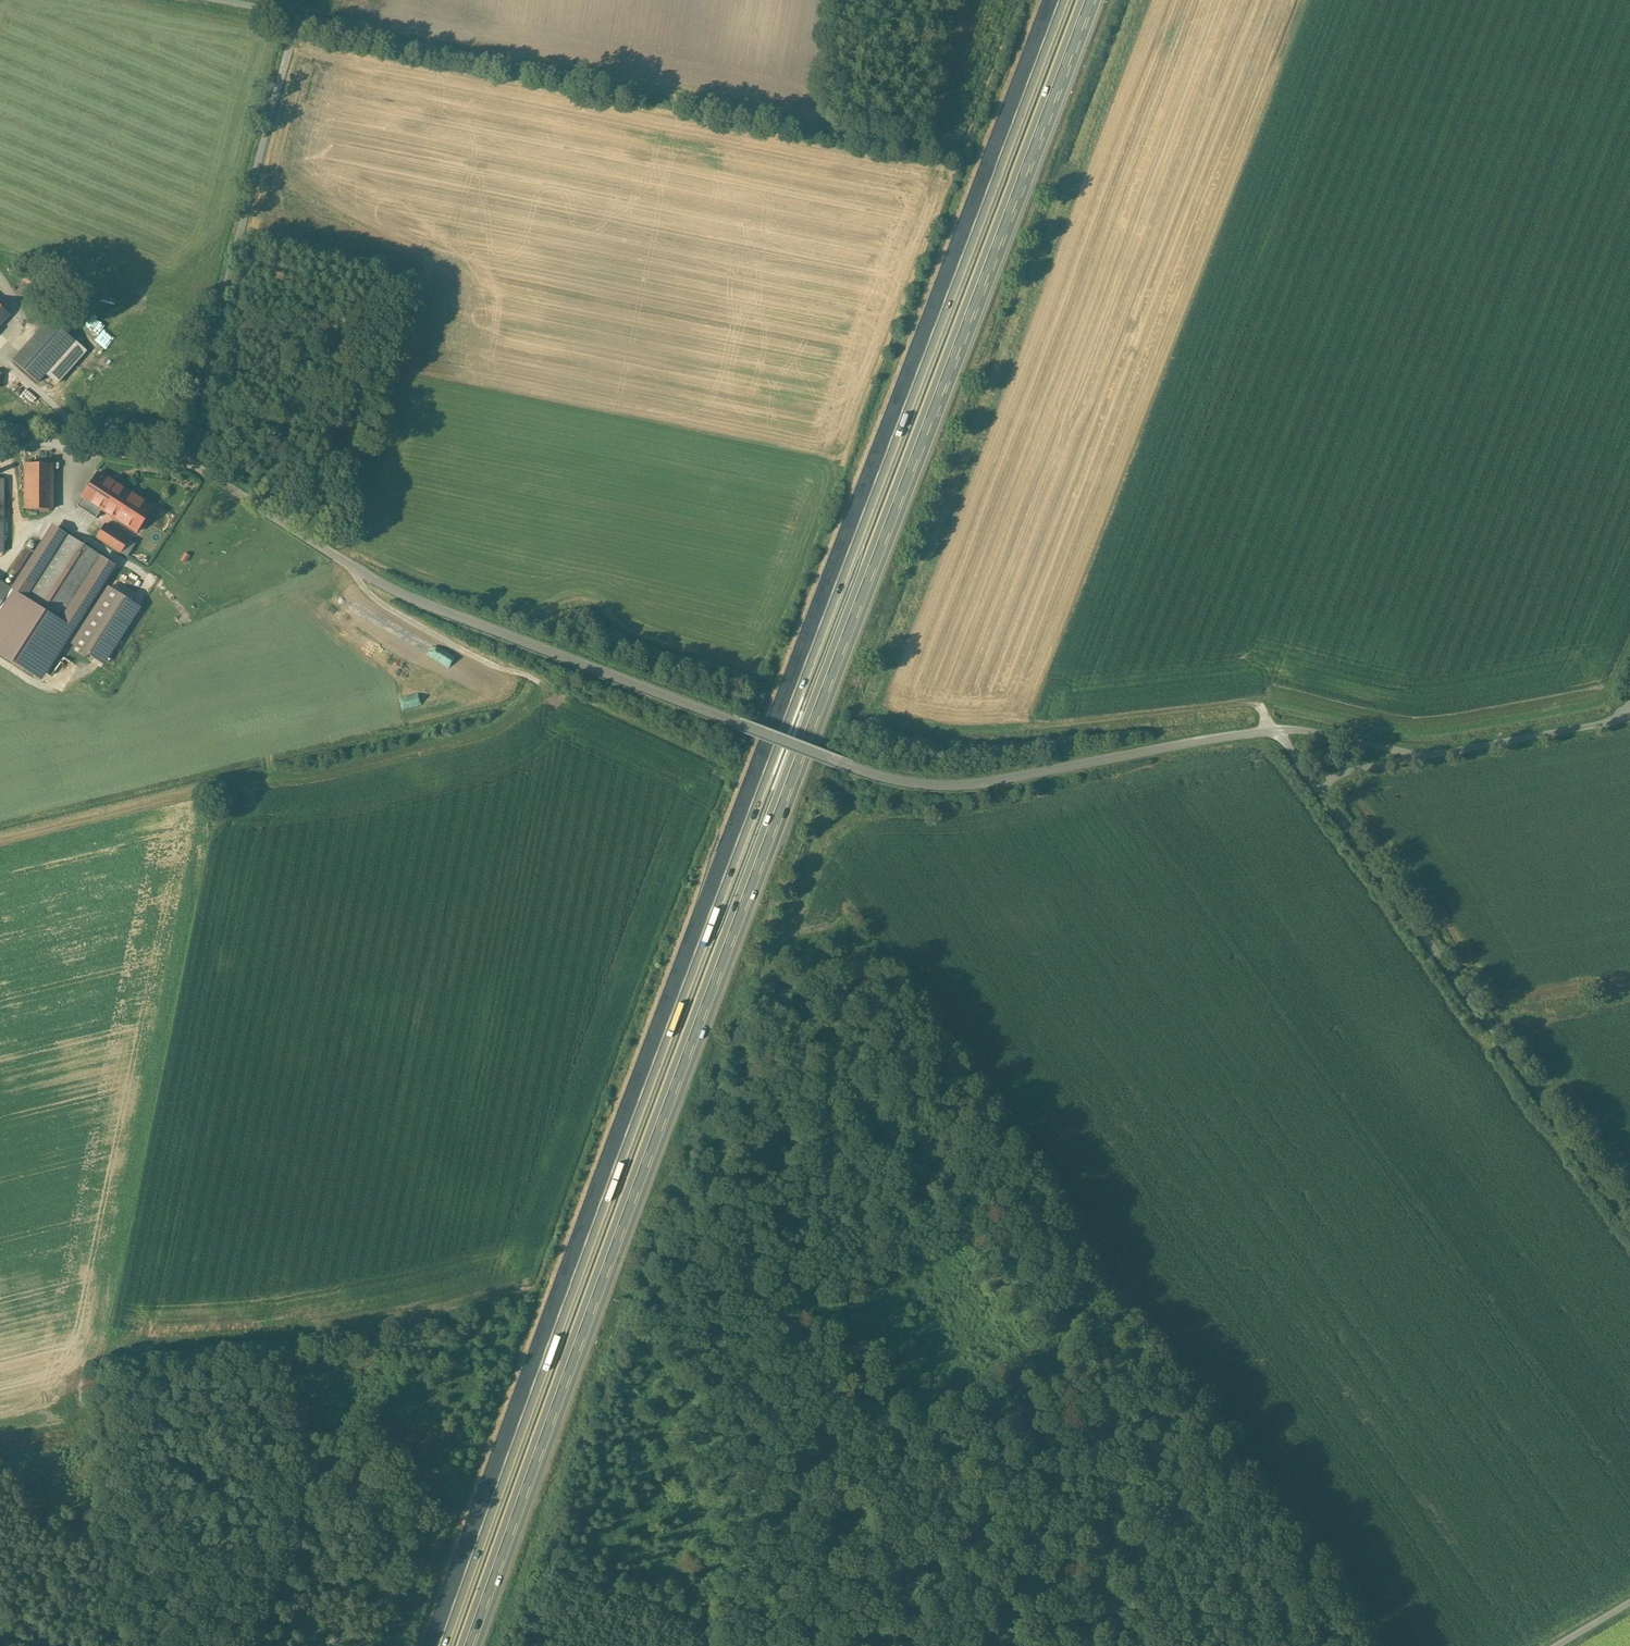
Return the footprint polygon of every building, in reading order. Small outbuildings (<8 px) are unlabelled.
[(44,282),(30,272),(23,281),(38,291),(44,282)] [(10,314),(0,305),(0,324),(10,314)] [(37,383),(75,341),(50,318),(12,360),(37,383)] [(52,513),(52,463),(26,463),(25,509),(40,509),(40,513),(52,513)] [(104,511),(116,519),(132,494),(99,472),(73,511),(92,524),(99,513),(102,514),(104,511)] [(153,508),(132,494),(116,519),(138,533),(153,508)] [(116,565),(52,524),(34,552),(26,547),(12,569),(20,575),(11,589),(0,606),(0,655),(42,681),(116,565)] [(129,540),(104,524),(96,537),(120,553),(129,540)] [(185,552),(180,559),(186,563),(191,556),(185,552)] [(11,589),(0,581),(0,606),(11,589)] [(103,664),(140,607),(108,587),(71,644),(103,664)]
